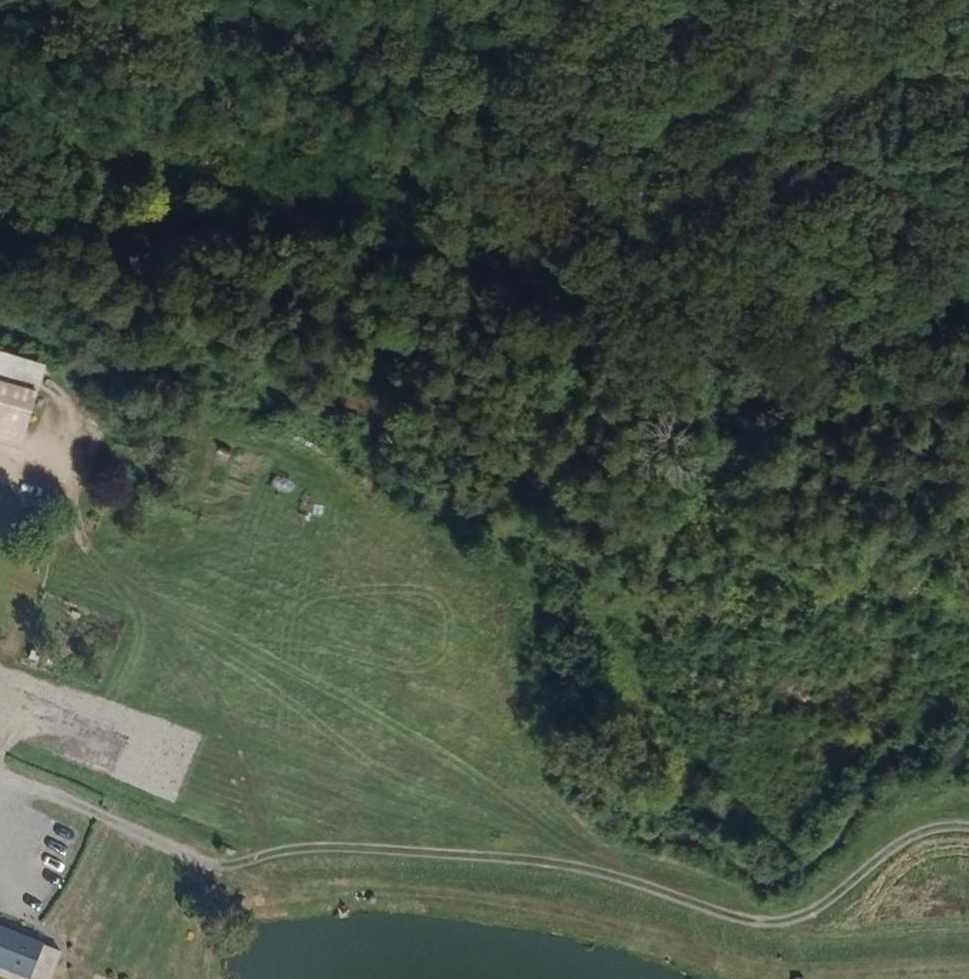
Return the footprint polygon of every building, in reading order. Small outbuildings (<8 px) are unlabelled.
[(36,391),(45,364),(0,351),(0,380),(36,391)] [(36,391),(0,380),(0,440),(20,446),(36,391)] [(0,925),(0,967),(29,978),(44,943),(0,925)]
